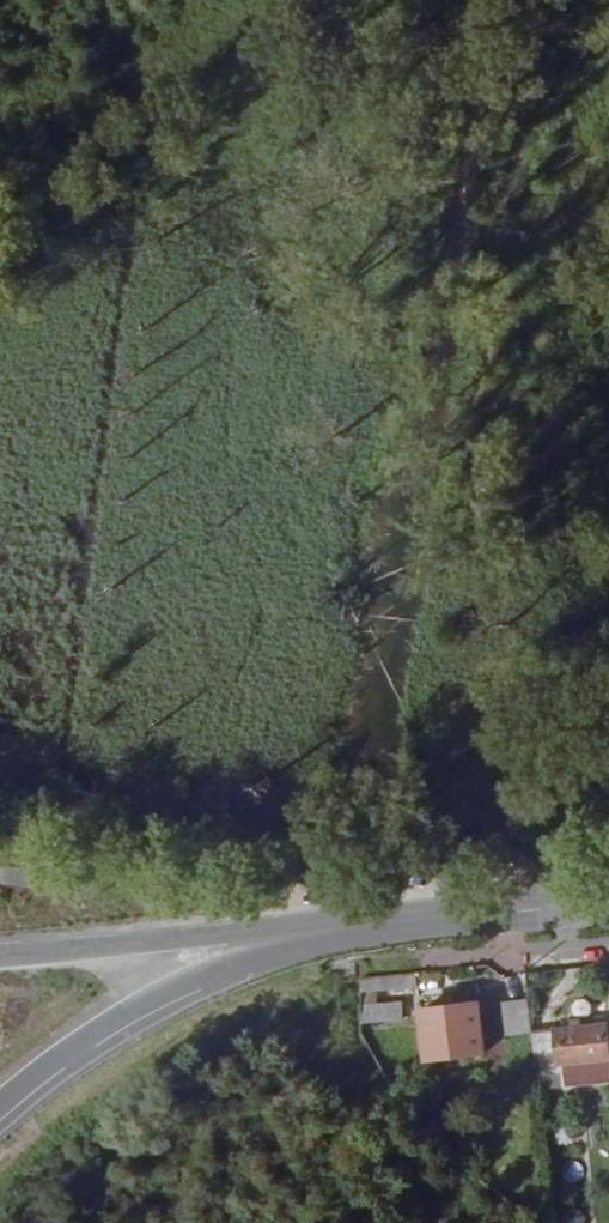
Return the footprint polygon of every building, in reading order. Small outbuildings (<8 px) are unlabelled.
[(361,980),(362,987),(362,1032),(379,1031),(378,1022),(404,1020),(402,1002),(378,1004),(377,990),(417,987),(417,974),(361,980)] [(533,1032),(529,998),(504,1001),(508,1035),(533,1032)] [(421,1009),(427,1060),(487,1053),(481,1002),(421,1009)] [(572,1028),(607,1024),(606,1016),(572,1020),(572,1028)] [(561,1064),(608,1059),(608,1033),(608,1024),(572,1028),(572,1020),(564,1021),(565,1029),(533,1032),(538,1077),(562,1074),(561,1064)] [(411,1085),(401,1095),(415,1109),(425,1099),(411,1085)]
